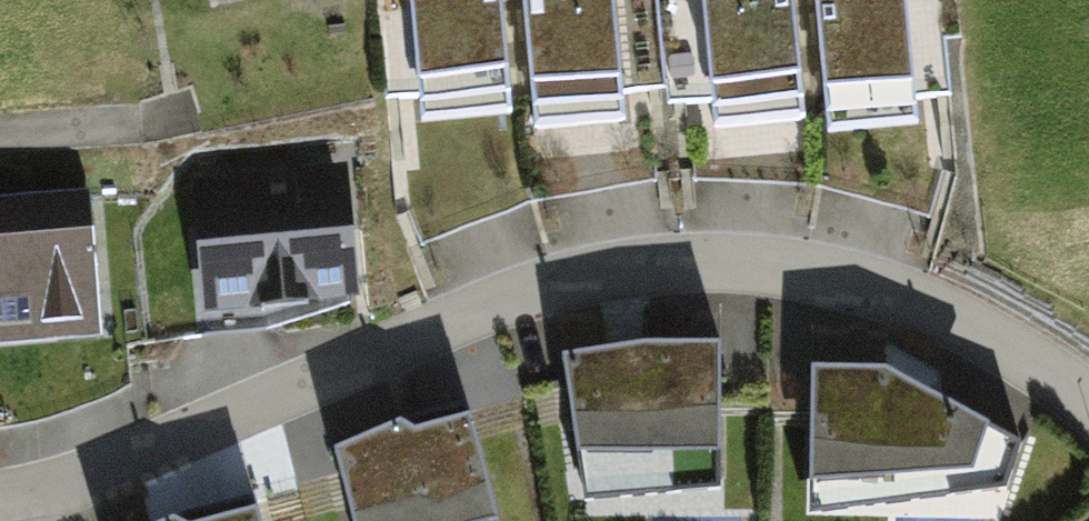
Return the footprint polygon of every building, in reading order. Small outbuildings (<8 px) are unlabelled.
[(498,0),(406,0),(417,125),(509,116),(498,0)] [(540,125),(628,117),(617,0),(529,0),(540,125)] [(789,0),(690,0),(705,134),(803,123),(789,0)] [(831,137),(931,128),(919,0),(818,0),(831,137)] [(337,173),(188,186),(200,318),(348,305),(337,173)] [(0,211),(0,354),(106,348),(97,205),(0,211)] [(637,350),(567,367),(587,506),(720,502),(720,349),(637,350)] [(892,376),(813,372),(813,516),(1009,496),(1029,455),(892,376)] [(336,458),(351,520),(495,520),(471,422),(336,458)]
